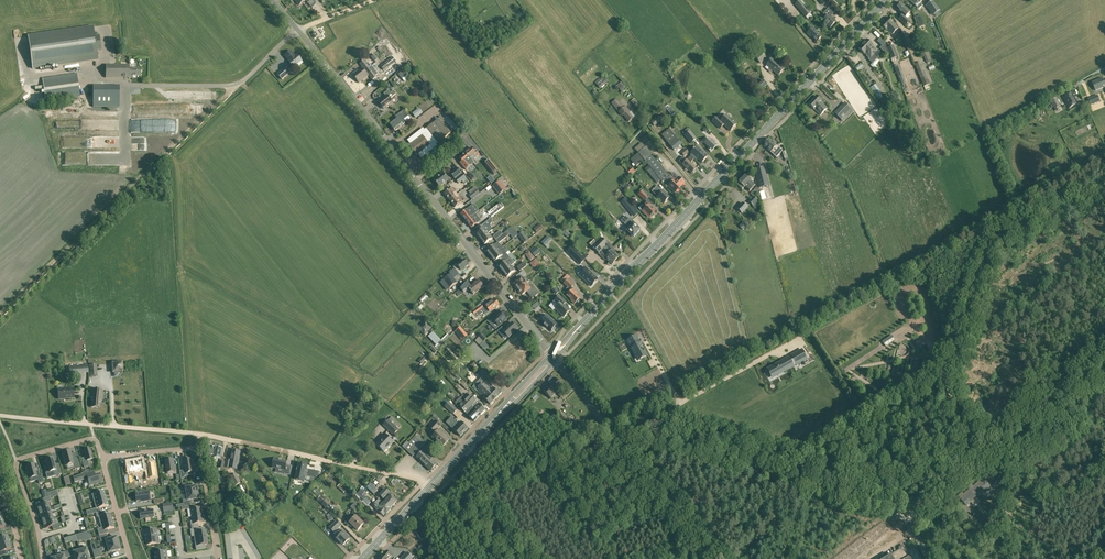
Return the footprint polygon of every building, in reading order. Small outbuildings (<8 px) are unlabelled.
[(795,4),(805,18),(810,14),(800,0),(795,4)] [(933,15),(934,14),(939,11),(933,2),(926,6),(933,15)] [(896,9),(902,15),(899,19),(906,26),(910,21),(905,17),(910,12),(907,10),(907,9),(901,4),(899,6),(898,5),(896,7),(896,9)] [(823,14),(827,17),(823,21),(830,28),(836,22),(831,17),(834,14),(828,9),(823,14)] [(20,21),(22,37),(28,36),(93,27),(91,11),(20,21)] [(886,31),(887,30),(889,28),(894,32),(898,28),(896,26),(893,24),(894,23),(888,18),(880,25),(886,31)] [(28,36),(33,69),(98,60),(97,51),(101,50),(99,35),(94,36),(93,27),(28,36)] [(807,34),(811,37),(817,42),(822,37),(816,32),(817,31),(813,27),(807,34)] [(863,44),(877,59),(881,54),(878,50),(877,52),(872,47),(873,46),(867,40),(866,41),(865,40),(862,43),(863,44)] [(877,59),(863,44),(858,49),(864,54),(865,54),(867,56),(866,56),(869,59),(869,60),(872,63),(877,59)] [(888,54),(884,44),(882,46),(880,48),(887,55),(888,54)] [(893,46),(887,48),(891,58),(897,56),(893,46)] [(290,51),(285,56),(289,61),(288,61),(291,65),(288,67),(288,66),(278,74),(282,80),(292,71),(291,70),(302,61),(297,54),(294,57),(290,51)] [(755,58),(760,64),(767,57),(761,51),(755,58)] [(928,52),(923,54),(926,62),(927,62),(927,63),(932,62),(928,52)] [(384,63),(385,63),(388,67),(395,61),(392,57),(384,63)] [(772,71),(773,71),(778,76),(784,69),(780,65),(781,64),(774,58),(766,65),(769,68),(772,71)] [(353,74),(352,75),(359,83),(369,76),(372,80),(376,77),(372,71),(371,69),(366,73),(364,71),(369,67),(364,61),(360,64),(363,67),(357,71),(357,70),(353,74)] [(923,87),(930,84),(927,77),(921,62),(916,64),(915,64),(916,67),(920,79),(923,87)] [(129,65),(106,65),(106,77),(129,78),(129,76),(141,76),(141,69),(129,69),(129,65)] [(405,70),(398,75),(402,79),(408,74),(405,70)] [(80,97),(77,73),(42,78),(46,102),(80,97)] [(596,83),(600,88),(607,81),(603,76),(596,83)] [(1103,88),(1103,86),(1104,85),(1104,80),(1104,79),(1103,80),(1102,79),(1092,83),(1096,91),(1103,88)] [(763,80),(758,86),(762,90),(767,84),(763,80)] [(621,81),(617,85),(622,91),(626,87),(621,81)] [(870,88),(874,94),(879,91),(875,85),(870,88)] [(119,107),(120,86),(93,86),(93,95),(93,107),(119,107)] [(390,99),(396,94),(394,91),(391,93),(386,97),(379,103),(380,104),(380,105),(381,108),(383,108),(384,109),(392,102),(390,99)] [(891,97),(894,103),(902,99),(898,92),(891,97)] [(1069,108),(1078,103),(1072,93),(1064,98),(1069,108)] [(1092,98),(1094,104),(1096,103),(1100,102),(1099,98),(1098,95),(1094,97),(1092,98)] [(808,104),(814,110),(814,109),(820,115),(827,108),(821,102),(822,102),(816,96),(808,104)] [(1056,97),(1050,100),(1057,112),(1060,110),(1058,107),(1061,106),(1056,97)] [(624,109),(618,102),(616,99),(611,103),(614,106),(619,112),(619,111),(622,115),(623,114),(629,121),(632,118),(628,113),(629,112),(625,107),(624,109)] [(852,112),(844,103),(834,113),(843,122),(852,112)] [(419,109),(412,114),(415,118),(422,113),(419,109)] [(397,118),(390,124),(395,131),(403,125),(405,123),(403,120),(408,116),(404,111),(401,113),(396,117),(397,118)] [(719,118),(718,119),(716,117),(712,121),(720,129),(724,125),(730,131),(737,124),(726,115),(725,116),(724,116),(722,116),(719,119),(719,118)] [(651,123),(655,127),(662,119),(658,116),(651,123)] [(409,146),(417,155),(418,154),(421,158),(437,146),(435,145),(453,131),(441,117),(424,130),(423,129),(408,141),(411,145),(409,146)] [(53,120),(53,128),(63,128),(63,119),(53,120)] [(673,150),(681,144),(669,129),(662,135),(673,150)] [(684,136),(691,143),(696,139),(690,131),(684,136)] [(118,140),(118,135),(88,135),(88,144),(114,144),(114,140),(118,140)] [(712,151),(717,146),(714,143),(715,142),(712,139),(711,140),(709,138),(704,143),(709,148),(708,149),(711,152),(712,151)] [(763,146),(776,158),(782,151),(777,145),(769,139),(763,146)] [(644,160),(659,178),(666,172),(646,147),(645,148),(638,153),(631,160),(636,167),(644,160)] [(691,156),(696,160),(697,159),(702,163),(708,157),(697,147),(695,150),(694,149),(693,150),(694,151),(691,153),(692,154),(691,156)] [(465,154),(472,161),(480,154),(477,151),(475,152),(471,148),(465,154)] [(471,165),(474,163),(465,154),(459,159),(462,162),(460,163),(466,170),(472,165),(471,165)] [(679,162),(692,174),(696,168),(687,160),(687,161),(683,157),(679,162)] [(493,174),(498,170),(493,164),(490,159),(485,163),(493,174)] [(769,186),(764,167),(755,170),(759,188),(769,186)] [(457,168),(450,174),(455,179),(461,174),(459,171),(457,169),(457,168)] [(659,178),(654,172),(650,175),(657,184),(661,180),(659,178)] [(666,172),(659,178),(663,183),(665,180),(668,184),(669,185),(668,186),(675,193),(684,183),(674,174),(673,172),(670,176),(667,172),(666,172)] [(434,181),(439,187),(448,180),(443,174),(434,181)] [(749,192),(755,186),(750,182),(753,179),(750,176),(748,178),(746,175),(739,183),(740,183),(738,185),(742,189),(744,187),(745,188),(749,192)] [(458,183),(463,190),(467,187),(461,180),(458,183)] [(493,187),(499,195),(506,189),(500,181),(493,187)] [(444,194),(450,201),(455,197),(458,195),(456,192),(452,187),(444,194)] [(654,194),(664,203),(669,198),(662,192),(659,189),(654,194)] [(472,200),(479,194),(476,190),(471,194),(469,196),(472,200)] [(638,195),(645,201),(649,197),(642,191),(638,195)] [(455,197),(450,201),(455,207),(463,201),(459,197),(458,195),(455,197)] [(753,206),(758,201),(754,197),(749,202),(753,206)] [(622,201),(632,213),(636,210),(626,198),(622,201)] [(651,207),(646,202),(640,209),(642,211),(646,215),(647,214),(650,217),(651,217),(652,217),(653,216),(653,215),(653,214),(655,211),(651,207)] [(742,213),(747,208),(742,203),(737,209),(742,213)] [(496,206),(483,216),(487,221),(500,211),(496,206)] [(461,214),(466,221),(475,214),(470,207),(461,214)] [(466,221),(471,228),(481,221),(475,214),(466,221)] [(627,231),(626,231),(632,237),(633,236),(633,237),(637,233),(636,233),(639,230),(636,227),(637,225),(630,218),(629,219),(624,224),(625,224),(629,228),(627,230),(627,231)] [(492,223),(489,220),(477,229),(479,232),(476,234),(480,240),(488,233),(487,231),(490,225),(492,223)] [(537,232),(540,230),(543,228),(541,225),(540,224),(534,229),(537,232)] [(562,233),(567,238),(570,235),(565,230),(562,233)] [(493,236),(496,240),(503,235),(500,231),(493,236)] [(507,231),(496,240),(498,243),(510,234),(507,231)] [(488,233),(480,240),(484,245),(493,239),(488,233)] [(523,233),(519,236),(524,243),(529,239),(527,237),(526,238),(523,233)] [(607,251),(616,261),(620,257),(614,251),(615,250),(611,246),(612,246),(608,243),(607,244),(605,242),(601,239),(598,235),(595,237),(599,241),(602,244),(605,247),(608,250),(607,251)] [(548,237),(542,243),(545,246),(551,240),(548,237)] [(602,244),(599,241),(593,248),(599,253),(605,247),(602,244)] [(491,257),(501,248),(498,243),(495,245),(487,251),(491,257)] [(536,246),(530,251),(535,257),(540,252),(536,246)] [(575,260),(580,264),(584,260),(572,247),(568,251),(576,259),(575,260)] [(608,250),(605,247),(599,253),(598,254),(600,255),(606,261),(607,260),(612,265),(616,261),(607,251),(608,250)] [(495,262),(500,257),(502,260),(508,256),(506,253),(501,248),(491,257),(495,262)] [(504,262),(499,267),(503,272),(511,266),(514,264),(510,258),(508,256),(502,260),(504,262)] [(456,264),(453,267),(455,269),(450,273),(451,274),(443,280),(447,284),(459,274),(462,272),(466,269),(465,268),(468,266),(464,260),(457,265),(456,264)] [(526,266),(523,262),(516,268),(520,272),(526,266)] [(511,266),(503,272),(507,277),(515,271),(511,266)] [(598,279),(585,267),(581,271),(583,273),(580,276),(591,287),(598,279)] [(517,290),(526,283),(522,278),(525,275),(526,275),(526,274),(524,271),(517,276),(518,277),(520,279),(518,281),(514,284),(515,286),(514,286),(517,290)] [(454,278),(447,284),(450,288),(457,282),(454,278)] [(574,286),(568,280),(564,284),(568,288),(564,293),(572,300),(571,301),(575,304),(577,302),(577,303),(580,299),(575,294),(576,293),(572,289),(574,286)] [(467,281),(460,288),(463,292),(463,293),(469,289),(473,295),(483,287),(482,285),(482,284),(480,282),(479,281),(471,287),(467,281)] [(530,285),(528,286),(526,283),(517,290),(520,294),(521,293),(522,295),(526,292),(532,299),(539,294),(532,285),(530,285)] [(463,292),(460,288),(455,293),(458,296),(463,292)] [(564,317),(570,311),(562,303),(564,301),(559,296),(554,301),(558,305),(555,308),(564,317)] [(485,306),(490,312),(496,307),(496,308),(499,306),(498,305),(499,305),(495,300),(493,302),(492,301),(485,306)] [(535,309),(540,305),(537,301),(531,305),(535,309)] [(482,305),(473,312),(476,318),(484,312),(482,309),(484,308),(482,305)] [(497,318),(494,315),(491,319),(488,322),(495,329),(499,326),(508,317),(503,312),(497,318)] [(557,324),(548,316),(542,322),(545,325),(544,325),(547,328),(548,328),(551,331),(557,324)] [(124,323),(121,323),(117,323),(117,339),(125,339),(124,323)] [(503,332),(508,337),(512,334),(512,333),(513,332),(514,332),(517,328),(512,323),(508,327),(508,326),(508,327),(507,328),(506,328),(504,330),(502,328),(498,332),(500,334),(503,332)] [(425,336),(428,333),(427,332),(430,328),(425,324),(419,330),(425,336)] [(467,336),(462,330),(457,335),(462,340),(467,336)] [(428,337),(430,339),(436,345),(441,341),(433,332),(428,337)] [(447,333),(441,341),(436,345),(434,347),(437,350),(450,336),(447,333)] [(633,337),(627,341),(630,346),(633,344),(632,343),(636,341),(633,337)] [(518,365),(531,351),(516,338),(508,347),(505,343),(499,349),(497,347),(483,363),(493,372),(499,366),(498,366),(511,351),(520,359),(516,363),(518,365)] [(884,344),(885,346),(895,341),(893,338),(884,344)] [(631,348),(636,357),(645,352),(640,342),(631,348)] [(797,352),(791,356),(796,365),(807,359),(805,354),(800,357),(797,352)] [(767,369),(770,368),(774,375),(785,369),(786,371),(794,366),(789,357),(767,369)] [(473,365),(482,373),(485,370),(476,362),(473,365)] [(112,363),(113,373),(122,372),(122,363),(112,363)] [(88,365),(69,367),(70,373),(88,372),(88,365)] [(543,389),(544,389),(543,390),(551,399),(563,387),(553,377),(549,380),(550,382),(547,385),(543,389)] [(481,379),(472,388),(490,405),(500,395),(499,395),(502,393),(497,389),(495,391),(486,382),(485,383),(481,379)] [(74,398),(73,388),(58,389),(58,399),(74,398)] [(90,401),(91,401),(91,407),(100,408),(101,402),(102,402),(103,391),(91,389),(90,401)] [(481,415),(485,410),(480,405),(481,404),(471,395),(464,403),(470,408),(471,407),(476,413),(478,411),(481,415)] [(445,407),(453,415),(457,410),(449,402),(445,407)] [(474,422),(481,415),(478,411),(476,413),(473,409),(471,407),(470,408),(464,403),(463,404),(460,407),(465,413),(474,422)] [(563,414),(558,418),(564,426),(569,421),(563,414)] [(388,420),(399,430),(402,426),(392,416),(388,420)] [(393,436),(399,430),(388,420),(382,426),(393,436)] [(461,422),(459,424),(455,420),(449,426),(454,430),(453,430),(460,437),(468,428),(461,422)] [(435,421),(431,425),(429,428),(434,432),(441,425),(436,421),(435,421)] [(442,447),(449,440),(438,430),(432,437),(442,447)] [(382,438),(383,438),(383,439),(380,442),(377,445),(376,445),(378,446),(384,452),(393,442),(386,435),(385,434),(382,438)] [(417,434),(408,443),(406,441),(402,445),(408,452),(413,456),(426,442),(417,434)] [(217,462),(218,461),(218,458),(221,459),(222,449),(211,447),(209,455),(210,455),(209,458),(210,459),(210,462),(210,465),(213,465),(214,462),(217,462)] [(93,459),(90,448),(83,450),(85,458),(82,459),(82,458),(81,459),(84,468),(89,466),(88,461),(93,459)] [(230,468),(231,469),(237,470),(238,464),(240,452),(232,450),(230,460),(227,460),(225,467),(230,468)] [(70,451),(62,453),(66,466),(73,464),(75,470),(80,468),(77,457),(72,459),(70,451)] [(437,464),(423,451),(416,458),(430,471),(437,464)] [(49,460),(46,461),(47,466),(45,466),(47,473),(56,470),(57,474),(61,473),(59,467),(56,468),(53,459),(50,460),(49,460)] [(185,473),(186,474),(196,472),(197,472),(195,463),(193,464),(192,459),(184,461),(185,473)] [(279,460),(274,459),(272,468),(285,470),(284,474),(290,475),(291,468),(286,466),(287,461),(282,460),(279,460),(280,459),(279,459),(279,460)] [(174,460),(165,461),(167,473),(175,472),(174,460)] [(129,466),(127,466),(128,471),(129,471),(130,473),(135,472),(135,473),(140,473),(140,471),(144,471),(147,470),(148,477),(149,477),(150,478),(156,477),(154,464),(148,465),(143,466),(143,461),(139,462),(133,463),(128,464),(129,466)] [(225,473),(226,469),(224,469),(225,462),(219,461),(218,468),(218,471),(225,473)] [(34,464),(26,466),(30,478),(37,476),(39,484),(43,482),(41,474),(40,475),(39,471),(36,471),(34,464)] [(307,466),(298,464),(297,469),(297,471),(296,472),(297,472),(295,479),(304,481),(307,466)] [(320,472),(308,469),(307,477),(311,478),(310,482),(312,482),(319,476),(320,472)] [(91,473),(73,478),(74,482),(84,479),(85,481),(88,480),(89,486),(102,483),(100,475),(92,477),(91,473)] [(237,474),(231,477),(236,486),(241,483),(237,474)] [(958,496),(965,505),(961,508),(967,515),(971,512),(966,506),(987,489),(989,492),(994,495),(1001,483),(996,480),(991,488),(990,486),(982,476),(978,480),(979,481),(973,487),(971,485),(970,484),(968,486),(968,487),(970,489),(963,494),(962,493),(958,496)] [(344,493),(347,489),(341,483),(337,487),(344,493)] [(374,494),(378,490),(370,483),(367,487),(374,494)] [(184,488),(185,495),(198,493),(197,486),(184,488)] [(379,496),(384,500),(386,499),(385,497),(388,494),(391,496),(392,495),(385,489),(379,496)] [(361,490),(356,494),(363,501),(366,499),(362,495),(365,493),(361,490)] [(92,494),(94,502),(106,498),(106,497),(106,495),(105,495),(104,491),(92,494)] [(150,491),(136,493),(137,502),(144,501),(144,502),(151,501),(150,491)] [(186,501),(183,501),(184,504),(184,506),(192,505),(191,501),(199,499),(198,493),(185,495),(186,501)] [(386,499),(384,500),(385,501),(383,503),(390,509),(397,501),(391,496),(388,494),(385,497),(386,499)] [(39,512),(50,508),(48,502),(51,501),(49,496),(42,499),(43,504),(37,506),(39,512)] [(106,498),(94,502),(96,509),(108,505),(107,501),(107,499),(106,499),(106,498)] [(331,503),(326,499),(321,504),(326,508),(331,503)] [(390,509),(383,503),(379,499),(372,506),(384,516),(386,513),(387,514),(391,510),(390,509)] [(164,512),(173,510),(172,504),(163,505),(164,512)] [(39,512),(41,517),(51,514),(49,508),(50,508),(39,512)] [(191,509),(192,517),(203,515),(204,514),(203,512),(202,508),(191,509)] [(139,512),(140,519),(154,517),(153,510),(147,511),(147,510),(146,510),(146,511),(145,511),(139,512)] [(97,517),(98,517),(100,524),(112,520),(110,513),(103,515),(102,511),(96,513),(97,517)] [(51,514),(41,517),(43,523),(54,519),(53,519),(51,514)] [(203,515),(192,517),(193,521),(191,521),(192,529),(199,527),(198,524),(204,523),(204,518),(204,516),(203,516),(203,515)] [(349,520),(349,519),(346,522),(349,526),(351,525),(358,531),(364,524),(354,515),(349,520)] [(54,519),(43,523),(45,529),(52,526),(53,530),(60,528),(59,524),(56,525),(54,519)] [(112,520),(100,524),(101,528),(97,529),(99,536),(108,533),(107,530),(114,528),(112,520)] [(340,543),(343,545),(346,543),(347,544),(349,541),(349,540),(350,539),(344,533),(343,533),(339,529),(341,526),(337,521),(330,528),(334,533),(336,531),(338,534),(335,537),(338,539),(336,540),(340,543)] [(200,533),(200,528),(191,530),(192,536),(194,536),(195,540),(207,538),(206,532),(200,533)] [(428,539),(426,536),(420,528),(415,531),(421,540),(424,538),(426,541),(428,539)] [(156,529),(145,530),(146,535),(145,535),(146,537),(146,538),(159,536),(157,536),(156,529)] [(79,534),(81,541),(84,540),(85,542),(89,540),(89,539),(88,536),(87,532),(82,533),(79,534)] [(101,542),(103,541),(104,547),(118,543),(117,537),(108,539),(107,535),(99,537),(101,542)] [(9,542),(7,536),(0,539),(0,545),(9,542)] [(159,536),(146,538),(146,539),(146,541),(147,545),(160,544),(159,536)] [(197,550),(204,549),(204,545),(208,544),(207,538),(195,540),(196,546),(197,550)] [(9,542),(0,545),(0,552),(11,549),(9,542)] [(106,547),(107,553),(120,550),(118,543),(106,547)] [(79,548),(82,558),(89,558),(85,546),(79,548)] [(899,548),(900,550),(899,550),(884,558),(912,558),(906,548),(905,549),(903,546),(899,548)] [(79,548),(79,551),(73,552),(75,558),(82,558),(79,548)] [(99,549),(93,551),(95,558),(101,556),(99,549)] [(154,552),(155,557),(155,558),(161,558),(168,558),(167,550),(154,552)]
